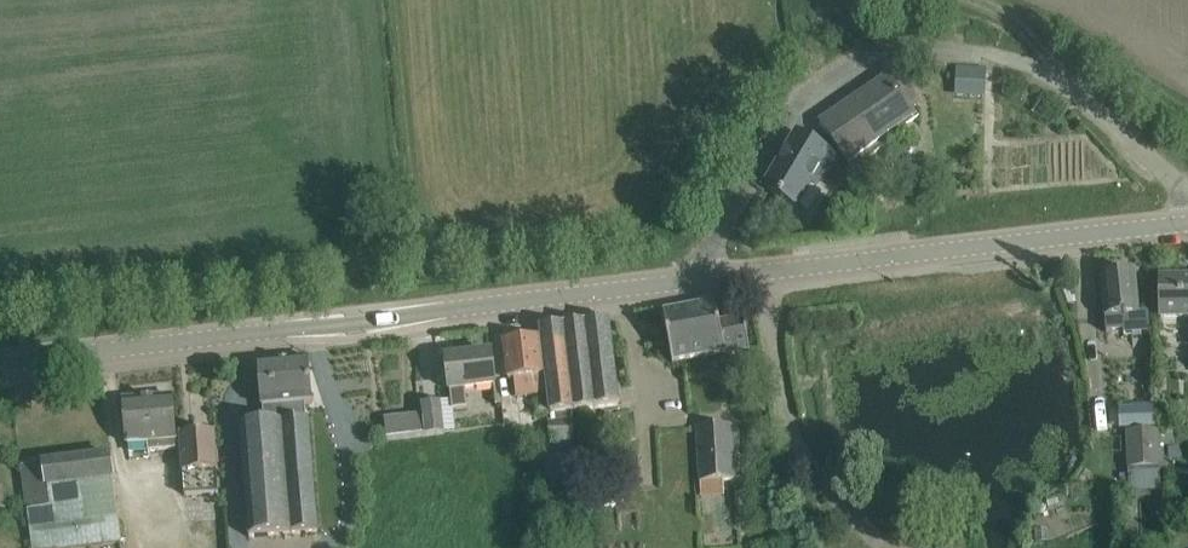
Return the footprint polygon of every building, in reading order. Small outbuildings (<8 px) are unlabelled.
[(955,67),(955,87),(984,88),(985,68),(955,67)] [(884,136),(879,129),(907,109),(887,79),(886,77),(821,122),(837,145),(838,145),(848,160),(884,136)] [(826,169),(834,155),(798,133),(765,188),(796,207),(820,166),(826,169)] [(1102,276),(1104,300),(1106,316),(1105,316),(1107,332),(1150,329),(1149,311),(1138,312),(1134,273),(1102,276)] [(1160,275),(1160,316),(1187,316),(1187,275),(1160,275)] [(748,351),(750,351),(744,318),(720,322),(716,303),(663,312),(668,336),(672,361),(726,351),(725,346),(747,342),(748,351)] [(554,413),(574,410),(619,405),(611,342),(609,318),(541,326),(543,350),(551,413),(554,413)] [(504,341),(507,365),(509,380),(510,379),(513,402),(526,400),(525,388),(545,385),(539,337),(504,341)] [(495,385),(494,377),(492,353),(446,359),(450,390),(452,409),(468,407),(465,388),(495,385)] [(241,424),(243,448),(249,537),(317,531),(308,418),(306,418),(305,403),(312,402),(311,383),(309,358),(260,363),(265,422),(241,424)] [(177,449),(175,420),(173,396),(124,400),(127,445),(148,444),(149,452),(177,449)] [(445,433),(444,431),(453,430),(451,411),(442,412),(440,401),(423,403),(424,414),(385,419),(388,440),(445,433)] [(1152,426),(1151,404),(1114,406),(1115,427),(1152,426)] [(574,410),(554,413),(555,420),(552,420),(553,443),(557,443),(558,457),(561,457),(576,456),(574,410)] [(699,482),(735,479),(731,424),(696,426),(699,482)] [(181,433),(182,458),(185,496),(192,496),(193,511),(220,509),(215,431),(181,433)] [(1129,467),(1159,466),(1157,431),(1128,433),(1129,467)] [(25,489),(33,547),(80,547),(122,543),(110,454),(22,465),(25,489)] [(576,456),(561,457),(562,500),(578,500),(576,456)]
